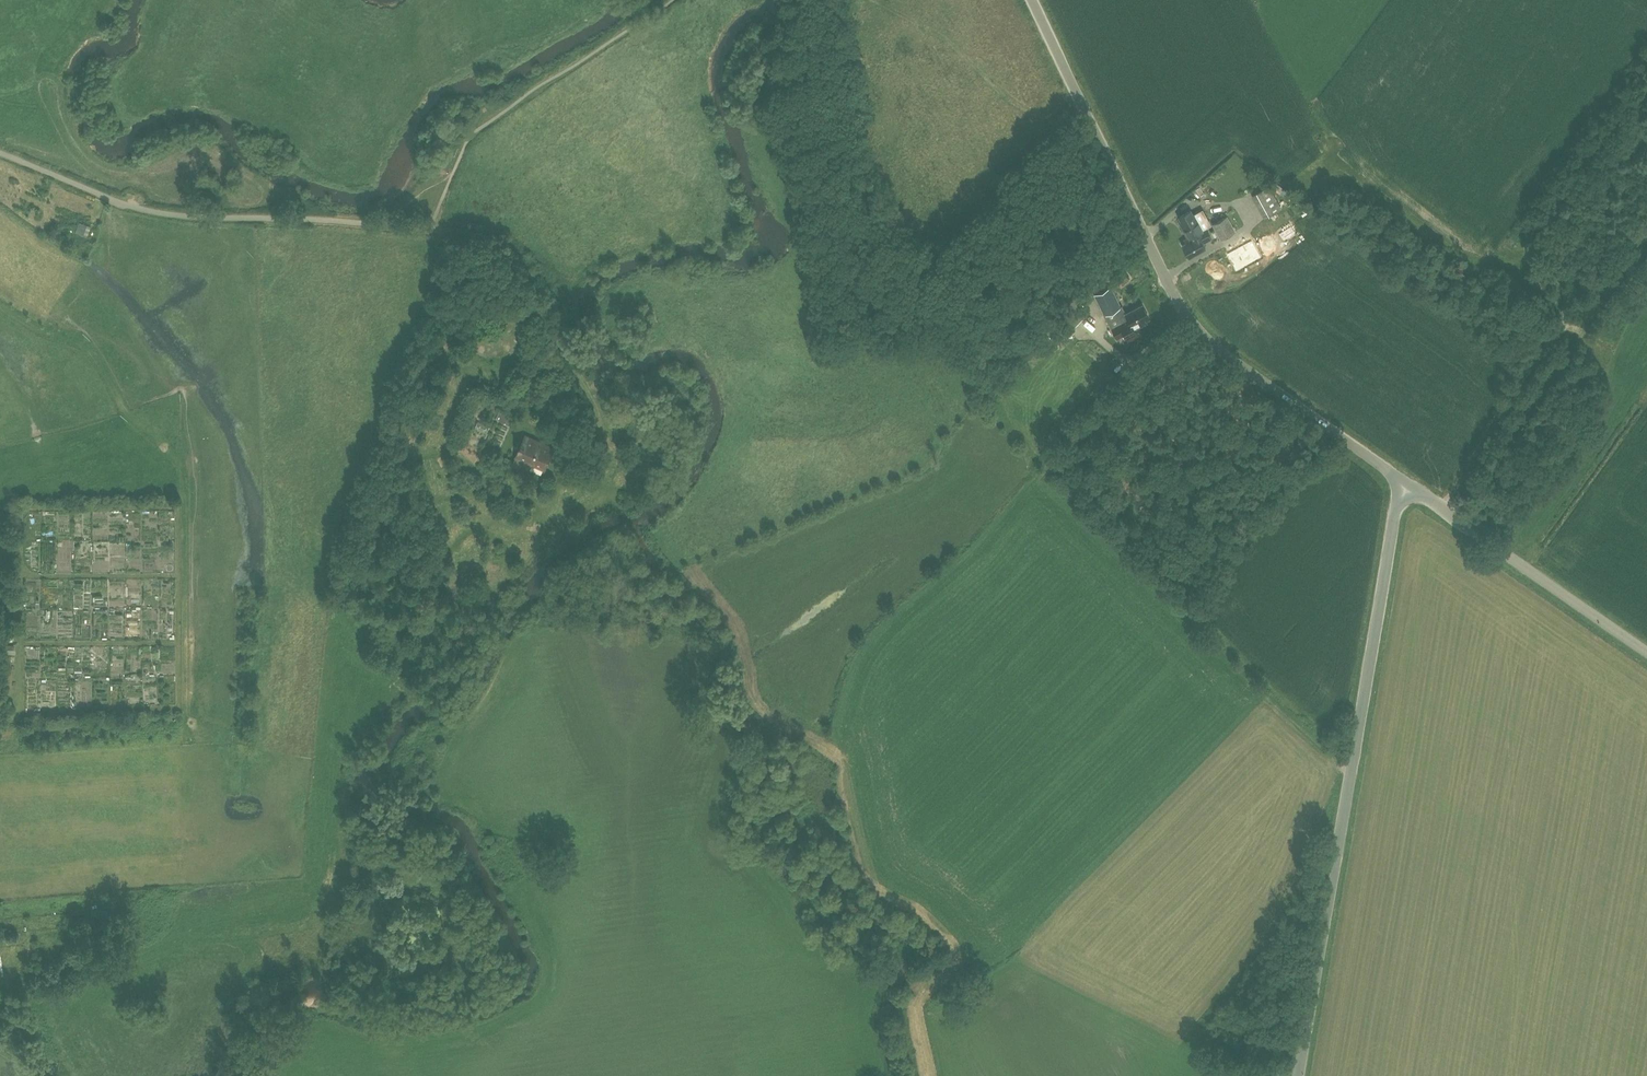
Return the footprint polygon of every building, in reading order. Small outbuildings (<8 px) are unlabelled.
[(1251,195),(1264,219),(1282,209),(1269,185),(1251,195)] [(1195,214),(1193,215),(1190,210),(1178,217),(1181,221),(1180,222),(1188,238),(1187,238),(1188,241),(1182,244),(1189,257),(1205,248),(1202,243),(1211,238),(1205,228),(1203,229),(1195,214)] [(1227,216),(1212,224),(1221,239),(1235,231),(1227,216)] [(1252,240),(1226,254),(1230,260),(1232,265),(1236,271),(1261,257),(1252,240)] [(1112,280),(1119,288),(1130,279),(1123,271),(1112,280)] [(1111,288),(1095,295),(1105,314),(1113,310),(1120,307),(1111,288)] [(1125,334),(1128,341),(1138,335),(1135,329),(1144,324),(1143,321),(1149,318),(1142,305),(1126,314),(1122,306),(1120,307),(1113,310),(1120,323),(1112,328),(1117,338),(1125,334)] [(509,422),(511,413),(501,411),(499,420),(509,422)] [(525,435),(516,456),(533,464),(544,469),(554,448),(525,435)]
